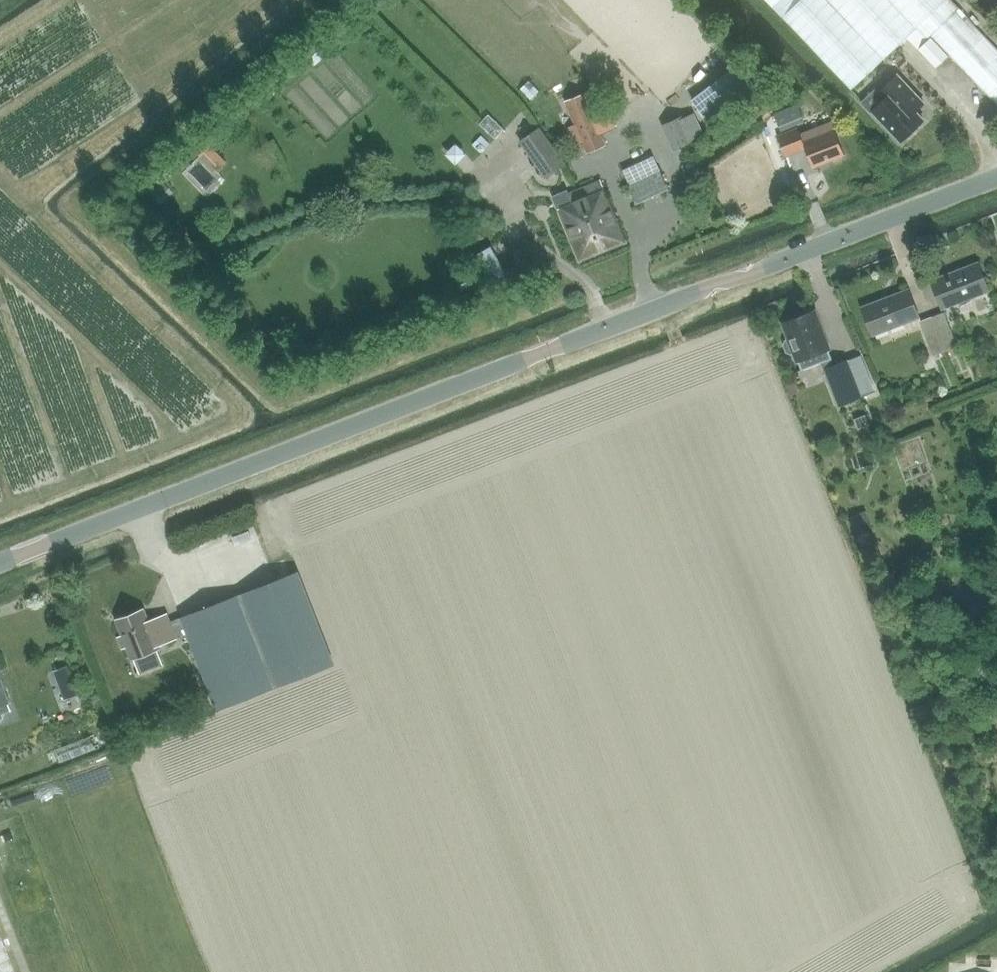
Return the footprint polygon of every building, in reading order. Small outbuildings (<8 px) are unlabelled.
[(852,90),(917,28),(930,42),(921,50),(937,69),(950,57),(996,106),(996,47),(993,43),(960,8),(952,0),(767,0),(852,90)] [(925,102),(899,74),(879,93),(884,99),(872,110),(901,141),(924,119),(916,110),(925,102)] [(583,143),(587,153),(606,145),(586,93),(566,101),(575,123),(567,126),(575,146),(583,143)] [(786,109),(775,114),(781,129),(792,125),(786,109)] [(675,150),(695,140),(684,117),(664,126),(674,147),(675,150)] [(804,147),(811,167),(843,156),(831,122),(800,133),(798,126),(778,133),(785,154),(787,153),(804,147)] [(560,164),(535,129),(519,141),(544,175),(560,164)] [(627,187),(635,205),(668,191),(653,156),(622,170),(629,186),(627,187)] [(600,180),(577,189),(602,253),(625,244),(600,180)] [(580,262),(602,253),(577,189),(567,193),(566,191),(553,196),(558,209),(580,262)] [(469,259),(484,287),(505,275),(489,247),(469,259)] [(932,281),(942,309),(989,291),(979,264),(932,281)] [(862,308),(872,335),(919,318),(908,290),(862,308)] [(814,311),(784,322),(790,339),(786,340),(784,344),(787,351),(791,353),(795,352),(801,370),(832,359),(814,311)] [(944,317),(933,321),(945,354),(956,350),(944,317)] [(945,354),(933,321),(922,325),(934,358),(945,354)] [(861,354),(823,369),(838,405),(875,390),(861,354)] [(786,382),(791,396),(799,392),(793,376),(786,382)] [(865,415),(854,420),(858,429),(869,424),(865,415)] [(851,515),(855,527),(869,522),(865,510),(851,515)] [(297,572),(183,616),(180,617),(217,711),(333,665),(297,572)] [(143,609),(115,620),(121,635),(117,637),(122,649),(126,647),(131,660),(159,649),(158,646),(176,639),(166,614),(148,621),(143,609)] [(132,716),(129,724),(139,727),(142,719),(132,716)] [(0,940),(0,971),(13,971),(0,940)]
